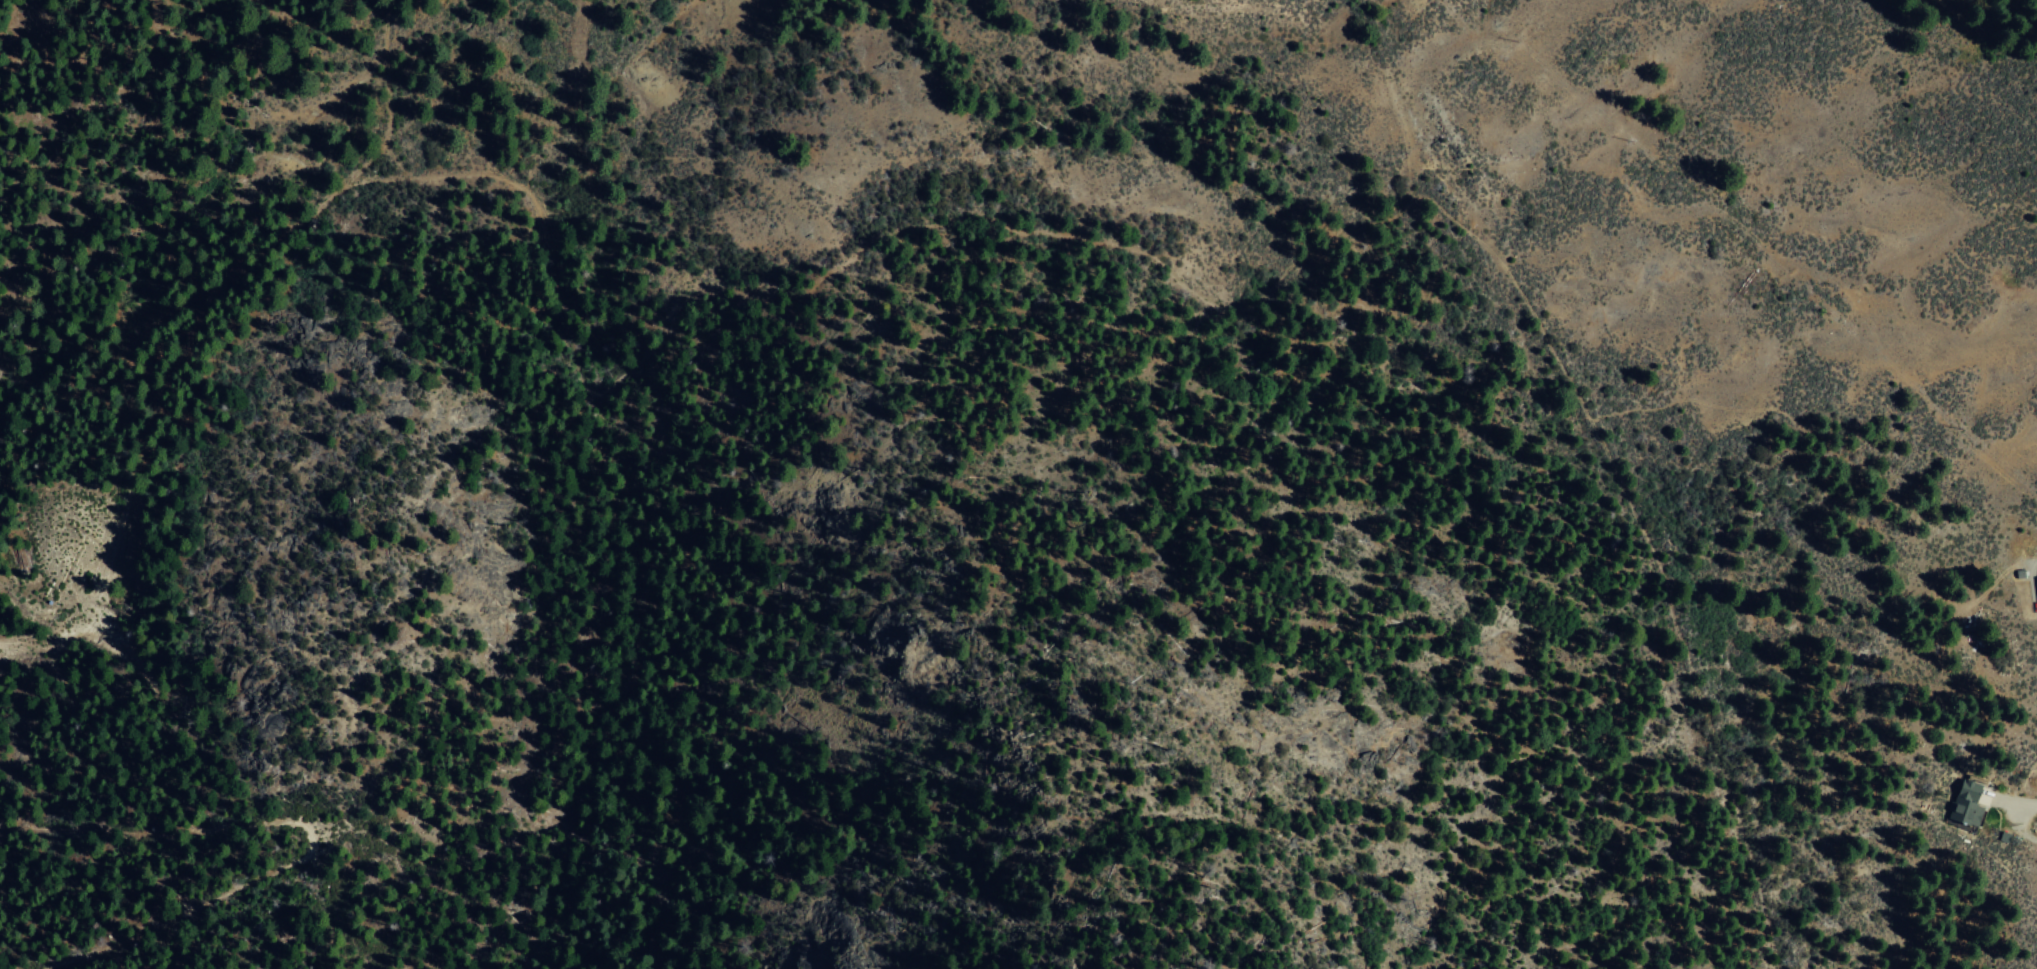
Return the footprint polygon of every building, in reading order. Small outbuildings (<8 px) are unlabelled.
[(1954,821),(1975,827),(1980,806),(1973,804),(1978,782),(1958,777),(1949,811),(1957,813),(1954,821)]
